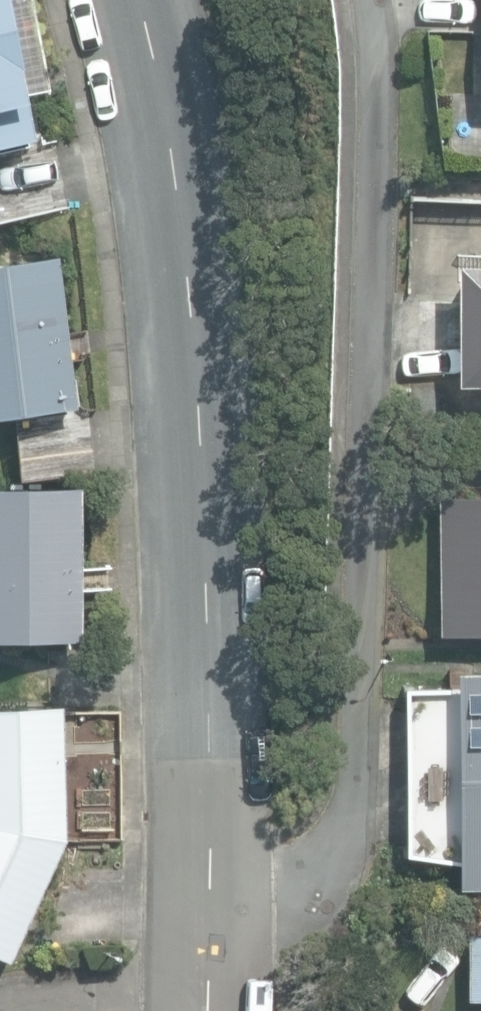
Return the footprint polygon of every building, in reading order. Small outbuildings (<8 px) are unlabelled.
[(9,144),(34,139),(6,0),(0,0),(0,211),(23,206),(9,144)] [(76,405),(57,254),(0,262),(0,415),(76,405)] [(457,267),(458,384),(480,383),(480,266),(457,267)] [(81,638),(83,487),(0,486),(0,637),(81,638)] [(440,634),(480,633),(480,497),(439,497),(440,634)] [(460,887),(480,886),(480,669),(458,670),(460,887)] [(10,959),(66,838),(65,704),(0,705),(0,955),(10,959)] [(470,931),(469,997),(480,997),(480,931),(470,931)]
